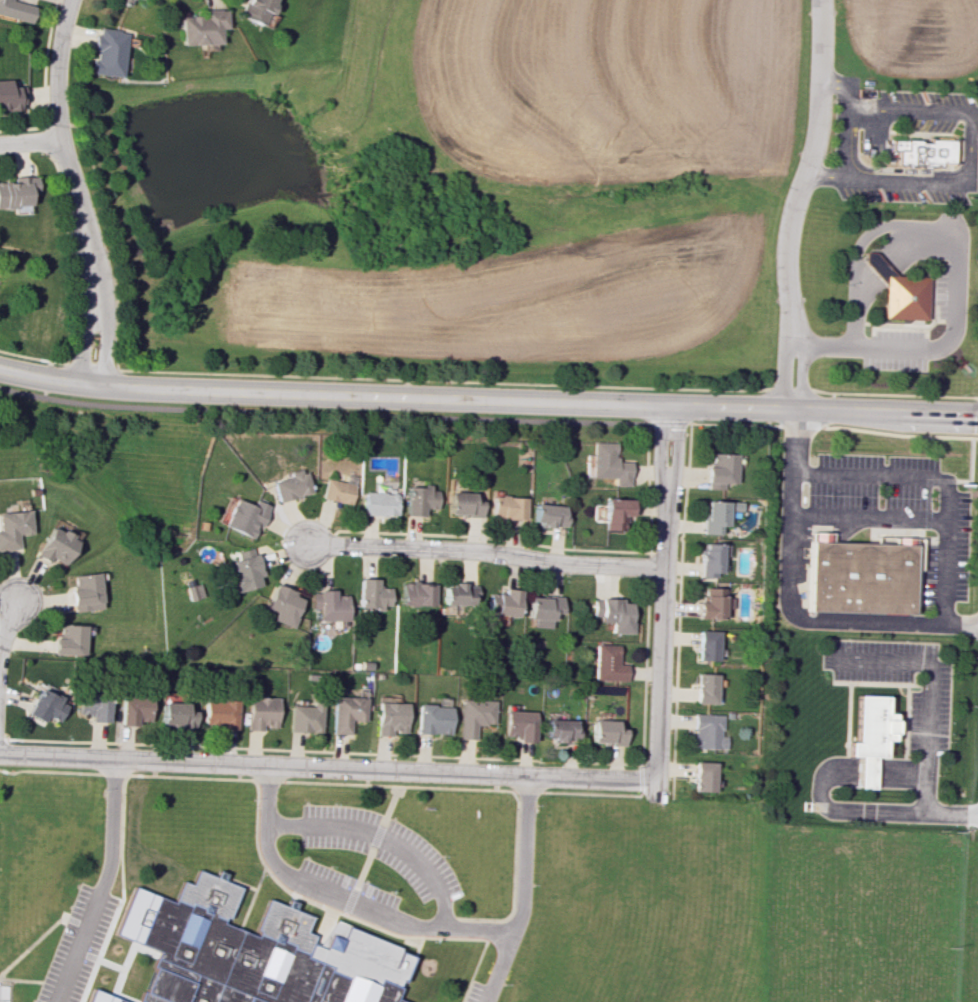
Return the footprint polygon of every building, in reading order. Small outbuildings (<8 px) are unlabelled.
[(32,5),(11,1),(11,0),(0,0),(0,16),(29,22),(32,5)] [(237,17),(262,25),(270,0),(242,0),(237,17)] [(218,43),(217,29),(224,28),(223,9),(201,10),(201,15),(178,16),(179,45),(218,43)] [(120,77),(125,31),(95,28),(92,60),(89,60),(88,74),(120,77)] [(7,86),(7,80),(0,80),(0,110),(21,109),(20,86),(7,86)] [(887,138),(950,140),(949,164),(886,161),(886,155),(887,138)] [(25,193),(34,193),(33,175),(9,177),(9,181),(0,181),(0,207),(26,206),(25,193)] [(882,318),(924,319),(926,277),(893,276),(872,253),(862,252),(861,262),(883,285),(882,318)] [(590,477),(612,477),(612,485),(629,486),(629,462),(615,461),(615,442),(591,442),(590,477)] [(735,483),(736,454),(711,453),(710,466),(705,466),(705,489),(722,489),(723,483),(735,483)] [(270,482),(276,502),(310,492),(303,468),(288,472),(289,476),(270,482)] [(320,499),(349,505),(353,484),(325,478),(320,499)] [(404,515),(423,516),(423,508),(436,508),(436,490),(429,490),(429,486),(405,486),(404,515)] [(396,492),(363,492),(362,515),(395,515),(396,492)] [(481,516),(481,493),(448,492),(448,515),(481,516)] [(524,497),(491,496),(491,518),(524,519),(524,497)] [(254,500),(251,506),(234,498),(222,525),(253,539),(268,506),(254,500)] [(630,499),(603,499),(603,530),(622,530),(622,520),(629,520),(630,499)] [(703,534),(718,534),(718,526),(727,526),(727,511),(741,511),(741,502),(703,501),(703,534)] [(564,526),(565,506),(533,504),(532,525),(564,526)] [(15,535),(29,533),(26,509),(0,513),(0,550),(17,548),(15,535)] [(47,562),(49,558),(64,564),(75,538),(48,526),(35,556),(47,562)] [(909,611),(802,608),(805,531),(825,532),(825,542),(870,543),(870,537),(919,539),(918,569),(910,568),(909,611)] [(720,576),(721,543),(701,543),(699,575),(720,576)] [(229,594),(259,585),(256,577),(260,576),(251,547),(235,551),(237,558),(229,561),(232,572),(223,574),(229,594)] [(97,572),(71,575),(72,588),(69,589),(71,611),(100,608),(97,572)] [(389,608),(389,587),(377,586),(377,578),(358,578),(357,607),(389,608)] [(399,605),(432,606),(433,584),(400,582),(399,605)] [(442,604),(475,605),(475,584),(443,584),(442,604)] [(274,612),(271,619),(291,627),(302,596),(273,585),(264,608),(274,612)] [(697,601),(696,618),(723,619),(723,609),(731,609),(731,597),(723,597),(723,588),(703,587),(703,601),(697,601)] [(518,589),(502,589),(502,594),(486,593),(486,614),(517,616),(518,589)] [(310,590),(311,609),(317,609),(317,621),(347,620),(347,595),(334,595),(334,590),(310,590)] [(527,619),(533,619),(532,627),(550,628),(551,613),(560,613),(561,597),(528,596),(527,619)] [(631,602),(622,602),(622,599),(592,598),(592,616),(599,617),(599,623),(610,623),(609,633),(630,633),(631,602)] [(84,625),(58,624),(58,638),(52,638),(52,655),(83,655),(84,625)] [(696,660),(716,660),(717,631),(697,630),(696,660)] [(617,664),(617,645),(594,644),(593,680),(625,681),(625,664),(617,664)] [(714,704),(716,674),(695,673),(694,703),(714,704)] [(65,705),(58,702),(60,699),(39,688),(25,714),(41,722),(44,715),(56,722),(65,705)] [(89,722),(108,722),(108,692),(77,692),(77,714),(89,714),(89,722)] [(150,695),(120,695),(119,725),(139,725),(139,721),(149,721),(150,695)] [(364,697),(332,696),(331,733),(349,734),(350,720),(364,721),(364,697)] [(851,696),(878,698),(878,713),(885,714),(884,742),(876,741),(875,759),(870,759),(869,791),(853,790),(855,759),(839,758),(840,742),(849,742),(851,696)] [(261,730),(261,726),(276,727),(277,697),(248,697),(247,730),(261,730)] [(492,725),(493,700),(459,699),(458,738),(476,739),(477,724),(492,725)] [(204,700),(203,725),(221,725),(221,729),(236,729),(237,701),(204,700)] [(290,705),(289,731),(320,732),(321,700),(310,700),(310,706),(290,705)] [(194,711),(186,710),(186,702),(161,702),(160,726),(194,727),(194,711)] [(390,736),(390,731),(405,731),(406,703),(376,702),(375,735),(390,736)] [(415,733),(449,734),(450,706),(416,705),(415,733)] [(516,741),(533,742),(534,711),(504,710),(503,736),(516,737),(516,741)] [(725,748),(725,736),(721,736),(722,714),(693,714),(692,748),(725,748)] [(575,741),(576,720),(544,719),(544,740),(575,741)] [(623,729),(615,729),(615,720),(590,720),(590,743),(623,744),(623,729)] [(712,791),(713,762),(692,761),(692,791),(712,791)] [(395,998),(404,1001),(136,1001),(140,991),(143,992),(153,967),(151,966),(157,950),(113,934),(133,886),(172,903),(180,881),(189,885),(195,870),(239,888),(227,918),(224,916),(221,923),(256,937),(259,930),(255,929),(267,899),(310,917),(304,932),(314,935),(311,944),(317,946),(335,920),(375,936),(374,938),(400,948),(398,951),(413,956),(402,981),(400,980),(397,986),(400,987),(395,998)] [(91,988),(125,1001),(85,1001),(91,988)]
